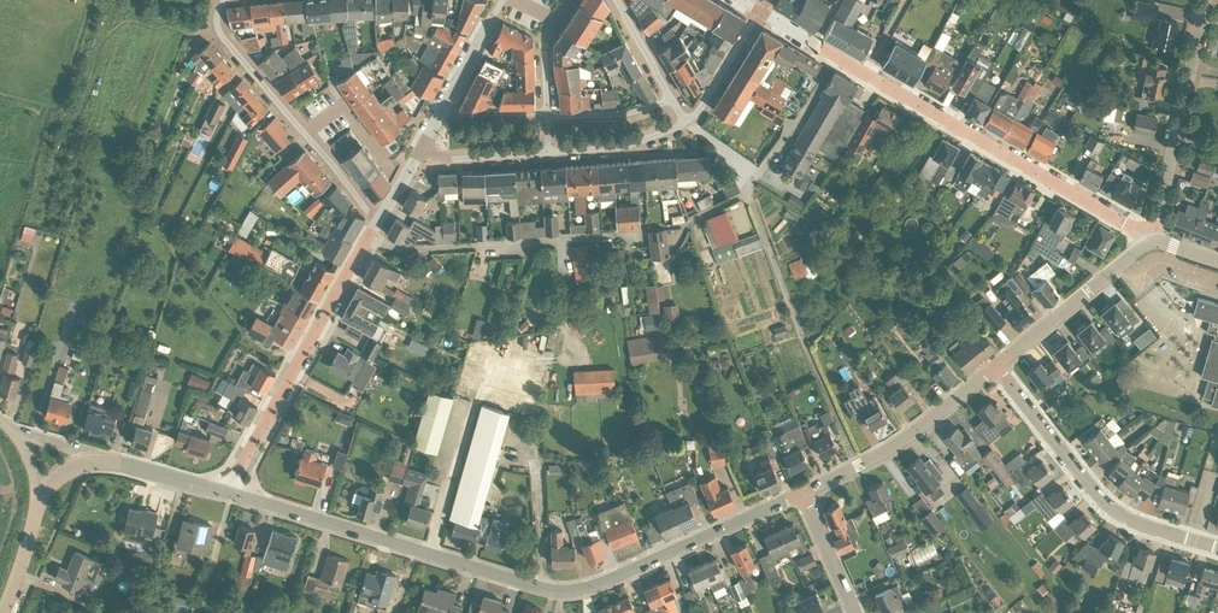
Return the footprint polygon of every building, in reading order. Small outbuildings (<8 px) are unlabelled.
[(312,23),(307,23),(305,0),(291,0),(284,1),(283,1),(286,20),(286,21),(302,20),(303,33),(315,32),(312,23)] [(345,19),(348,16),(346,0),(305,0),(307,23),(312,23),(311,21),(331,19),(332,21),(345,19)] [(348,16),(345,19),(343,24),(343,27),(349,49),(354,68),(355,68),(379,52),(378,51),(357,52),(356,45),(358,45),(357,23),(356,18),(376,17),(376,22),(378,22),(377,0),(346,0),(348,16)] [(393,0),(377,0),(378,22),(393,20),(393,0)] [(408,0),(393,0),(393,20),(394,25),(401,24),(401,17),(407,16),(408,0)] [(413,14),(422,14),(423,0),(414,0),(413,14)] [(422,14),(421,25),(431,27),(434,0),(423,0),(422,14)] [(445,19),(448,0),(434,0),(431,27),(437,27),(439,23),(445,23),(445,20),(445,19)] [(485,1),(481,0),(464,0),(456,29),(456,28),(467,35),(480,10),(485,1)] [(607,0),(583,0),(564,28),(583,41),(585,42),(604,17),(611,7),(607,0)] [(630,2),(639,16),(651,5),(656,9),(663,0),(632,0),(630,2)] [(692,15),(701,0),(663,0),(656,9),(667,19),(677,4),(692,15)] [(692,15),(693,16),(702,21),(712,27),(725,5),(716,0),(701,0),(692,15)] [(773,4),(814,30),(829,5),(821,0),(776,0),(773,4)] [(835,17),(834,16),(824,35),(833,41),(856,0),(845,0),(835,17)] [(860,0),(856,0),(833,41),(845,48),(856,28),(852,25),(865,2),(860,0)] [(1132,14),(1156,19),(1159,5),(1135,0),(1132,14)] [(283,1),(277,1),(270,2),(272,23),(275,22),(277,29),(276,29),(279,44),(288,42),(287,38),(286,30),(286,29),(283,29),(282,20),(286,20),(283,1)] [(256,31),(276,29),(277,29),(275,22),(272,23),(270,2),(251,5),(254,25),(256,31)] [(233,28),(254,25),(251,5),(227,8),(232,27),(233,28)] [(667,19),(656,9),(651,5),(639,16),(648,33),(667,19)] [(727,50),(746,18),(725,5),(712,27),(716,30),(709,38),(727,50)] [(1032,32),(1037,23),(1028,18),(1027,16),(1021,25),(1025,27),(1031,31),(1032,32)] [(449,18),(447,25),(451,27),(455,28),(456,19),(449,18)] [(1172,47),(1177,22),(1162,19),(1158,35),(1155,34),(1153,45),(1162,47),(1163,45),(1172,47)] [(444,24),(445,23),(439,23),(437,27),(431,27),(421,25),(415,24),(415,26),(414,32),(415,32),(422,33),(424,34),(421,39),(429,43),(442,48),(444,43),(457,50),(467,35),(456,28),(456,30),(444,24)] [(504,66),(507,68),(520,68),(519,58),(534,57),(533,38),(534,38),(504,23),(478,71),(497,81),(498,76),(504,66)] [(698,31),(688,24),(687,23),(685,28),(694,36),(698,31)] [(585,43),(585,42),(583,41),(564,28),(555,42),(568,48),(567,51),(575,55),(575,53),(578,47),(580,48),(580,49),(590,55),(593,48),(585,43)] [(661,35),(668,45),(679,38),(671,28),(661,35)] [(748,51),(768,64),(773,56),(783,40),(762,28),(748,51)] [(862,57),(874,38),(856,28),(845,48),(862,57)] [(251,51),(259,48),(256,33),(241,38),(251,51)] [(256,33),(259,48),(267,45),(265,37),(258,39),(257,33),(256,33)] [(405,33),(405,34),(403,38),(407,44),(408,45),(408,47),(414,37),(405,33)] [(709,38),(709,39),(705,36),(701,40),(701,41),(699,44),(712,51),(722,57),(727,50),(709,38)] [(379,48),(381,51),(394,42),(393,37),(378,41),(379,48)] [(665,60),(686,47),(681,37),(679,38),(668,45),(659,50),(665,60)] [(977,39),(964,62),(959,71),(954,80),(952,85),(965,92),(968,87),(968,86),(979,67),(979,68),(981,65),(975,61),(985,43),(977,39)] [(783,40),(773,56),(783,62),(789,66),(790,66),(793,60),(815,75),(822,63),(799,50),(783,40)] [(927,62),(926,61),(917,56),(919,53),(895,40),(881,65),(914,84),(927,62)] [(205,71),(222,56),(209,42),(198,51),(191,57),(198,64),(195,69),(194,69),(187,78),(196,85),(205,71)] [(573,63),(575,55),(567,51),(568,48),(555,42),(555,59),(570,62),(573,63)] [(643,102),(656,98),(657,98),(633,55),(626,42),(600,55),(610,75),(621,69),(627,81),(630,80),(643,102)] [(312,50),(314,53),(320,49),(316,43),(313,46),(312,50)] [(445,74),(457,50),(444,43),(442,48),(429,43),(422,55),(420,59),(431,66),(445,74)] [(935,67),(926,83),(941,91),(949,77),(954,80),(959,71),(964,62),(933,44),(932,47),(933,47),(926,58),(927,59),(926,61),(927,62),(935,67)] [(305,60),(303,56),(296,46),(283,56),(276,48),(260,62),(272,75),(286,64),(291,70),(305,61),(320,51),(320,50),(305,60)] [(670,69),(691,55),(686,47),(665,60),(670,69)] [(321,77),(311,61),(321,55),(320,51),(305,61),(291,70),(276,82),(288,98),(321,77)] [(713,73),(722,57),(712,51),(703,66),(704,67),(700,69),(699,69),(689,75),(688,77),(679,83),(686,96),(706,84),(713,73)] [(739,66),(759,79),(768,64),(748,51),(739,66)] [(689,75),(699,69),(691,55),(670,69),(679,83),(688,77),(689,75)] [(1138,61),(1138,64),(1147,66),(1149,57),(1139,55),(1138,61)] [(212,92),(235,71),(222,56),(205,71),(196,85),(201,88),(205,83),(212,92)] [(759,79),(758,80),(769,87),(775,75),(783,62),(773,56),(768,64),(759,79)] [(508,87),(535,87),(534,57),(519,58),(520,68),(507,68),(504,66),(498,76),(509,77),(508,87)] [(573,63),(570,62),(555,59),(555,60),(559,89),(581,87),(587,87),(587,78),(581,78),(580,64),(573,63)] [(377,71),(385,66),(381,60),(373,66),(377,71)] [(596,69),(595,68),(588,61),(584,67),(592,70),(596,69)] [(403,72),(410,67),(406,62),(400,68),(403,72)] [(348,95),(365,83),(371,79),(360,65),(337,81),(348,97),(349,96),(348,95)] [(438,87),(443,77),(428,68),(423,65),(418,75),(438,87)] [(1165,69),(1153,66),(1149,65),(1147,72),(1147,71),(1144,82),(1145,83),(1142,96),(1154,99),(1155,94),(1161,96),(1166,77),(1163,76),(1165,69)] [(758,80),(759,79),(739,66),(713,108),(721,113),(721,114),(733,122),(748,96),(758,80)] [(981,121),(987,110),(991,103),(987,101),(996,84),(990,80),(988,83),(984,81),(985,79),(976,73),(979,68),(979,67),(968,86),(968,87),(976,92),(965,113),(974,119),(975,117),(981,121)] [(400,68),(396,71),(407,82),(410,79),(403,72),(400,68)] [(509,77),(498,76),(497,81),(478,71),(468,92),(484,99),(485,93),(495,96),(499,88),(502,88),(502,87),(508,87),(509,77)] [(836,157),(839,152),(856,123),(866,108),(854,101),(853,103),(848,100),(858,84),(835,71),(825,87),(826,88),(820,96),(822,97),(806,126),(806,125),(800,136),(818,147),(836,157)] [(438,87),(418,75),(412,86),(432,98),(438,87)] [(780,94),(785,85),(787,82),(786,82),(786,81),(775,75),(769,87),(780,94)] [(405,92),(403,90),(393,76),(385,82),(392,91),(397,98),(405,92)] [(244,103),(255,93),(242,78),(232,87),(231,87),(224,94),(230,101),(237,95),(244,103)] [(769,87),(758,80),(748,96),(756,101),(777,113),(777,112),(778,112),(786,98),(780,94),(769,87)] [(1026,96),(1027,95),(1026,94),(1032,83),(1026,80),(1020,92),(1026,96)] [(1026,96),(1034,100),(1042,85),(1035,81),(1027,95),(1026,96)] [(371,91),(366,85),(365,83),(348,95),(349,96),(348,97),(353,103),(354,103),(358,100),(371,91)] [(500,106),(536,106),(535,87),(508,87),(502,87),(502,88),(506,90),(500,106)] [(591,107),(589,94),(582,94),(581,87),(559,89),(559,90),(561,110),(591,107)] [(620,104),(619,101),(614,88),(601,90),(603,106),(620,104)] [(404,95),(408,100),(416,94),(412,89),(404,95)] [(380,100),(379,100),(372,90),(371,91),(358,100),(354,103),(353,103),(354,104),(354,105),(366,121),(386,108),(390,104),(397,98),(392,91),(380,100)] [(495,96),(485,93),(484,99),(468,92),(460,107),(490,107),(496,106),(497,97),(495,96)] [(1004,136),(1026,96),(1020,92),(1017,97),(1008,92),(1001,94),(998,98),(983,124),(1004,136)] [(250,124),(259,116),(268,108),(255,93),(244,103),(237,109),(245,117),(250,124)] [(1031,105),(1034,100),(1026,96),(1004,136),(1023,147),(1033,129),(1037,131),(1044,119),(1036,115),(1031,126),(1020,120),(1024,112),(1028,114),(1032,106),(1031,105)] [(217,123),(226,105),(214,99),(205,117),(206,118),(204,121),(214,126),(216,123),(217,123)] [(1145,113),(1130,111),(1131,104),(1117,102),(1117,103),(1110,102),(1109,107),(1116,109),(1114,119),(1134,124),(1133,128),(1153,133),(1157,116),(1145,113)] [(386,108),(366,121),(382,142),(401,129),(398,126),(410,117),(404,108),(397,114),(390,104),(386,108)] [(888,135),(899,115),(883,105),(875,119),(867,113),(849,145),(860,151),(869,134),(877,138),(880,131),(888,135)] [(1052,122),(1058,113),(1050,109),(1045,118),(1052,122)] [(786,117),(778,112),(777,112),(777,113),(772,120),(781,125),(786,117)] [(283,125),(277,118),(275,116),(267,124),(264,120),(252,131),(262,142),(265,140),(276,153),(290,140),(280,129),(283,125)] [(1045,160),(1060,133),(1047,126),(1042,134),(1038,131),(1044,119),(1037,131),(1026,149),(1045,160)] [(188,130),(181,143),(189,147),(196,134),(188,130)] [(233,168),(249,138),(239,133),(223,163),(233,168)] [(1091,134),(1085,145),(1098,153),(1105,142),(1091,134)] [(810,162),(818,147),(800,136),(791,151),(810,162)] [(949,164),(959,146),(943,137),(932,156),(938,159),(928,177),(938,183),(949,164)] [(392,185),(390,183),(362,144),(342,159),(375,202),(392,185)] [(316,194),(323,188),(332,180),(311,156),(305,149),(293,160),(275,174),(268,181),(281,195),(302,177),(316,194)] [(801,176),(810,162),(791,151),(782,165),(801,176)] [(979,192),(994,166),(993,166),(992,166),(982,160),(982,159),(971,152),(959,172),(960,172),(954,182),(965,189),(966,188),(977,195),(979,192)] [(128,166),(131,158),(125,156),(122,164),(128,166)] [(721,170),(711,172),(710,156),(693,157),(694,175),(696,181),(717,180),(723,188),(734,184),(721,170)] [(696,181),(694,175),(693,157),(676,158),(676,160),(678,178),(694,177),(696,181)] [(678,178),(676,160),(676,158),(656,160),(658,185),(659,192),(661,192),(661,198),(678,196),(676,184),(676,178),(678,178)] [(1095,188),(1103,175),(1093,170),(1098,162),(1091,158),(1087,166),(1079,179),(1095,188)] [(637,187),(646,187),(644,160),(628,162),(629,188),(631,205),(639,205),(637,187)] [(653,193),(659,192),(658,185),(656,160),(644,160),(646,187),(647,187),(647,202),(647,205),(654,205),(653,193)] [(1216,165),(1200,160),(1197,170),(1213,174),(1216,165)] [(612,163),(614,189),(629,188),(628,162),(612,163)] [(601,200),(614,199),(615,199),(614,189),(612,163),(596,164),(598,197),(600,197),(600,200),(601,200)] [(594,198),(598,197),(596,164),(581,165),(584,212),(586,212),(585,192),(594,191),(594,198)] [(576,212),(584,212),(581,165),(566,166),(568,192),(578,192),(578,194),(575,194),(576,212)] [(568,200),(568,192),(566,166),(541,168),(542,188),(543,190),(559,190),(560,200),(568,200)] [(997,195),(1009,175),(994,166),(979,192),(986,195),(988,191),(997,195)] [(543,190),(542,188),(541,168),(516,170),(519,203),(530,203),(529,192),(543,190)] [(516,170),(515,170),(502,171),(485,172),(486,194),(487,202),(503,201),(510,201),(511,215),(519,215),(519,203),(516,170)] [(1208,186),(1212,177),(1211,177),(1211,176),(1194,171),(1190,181),(1207,187),(1207,186),(1208,186)] [(487,204),(486,194),(485,172),(485,173),(463,172),(463,195),(464,205),(487,204)] [(1114,190),(1112,194),(1131,205),(1142,185),(1132,180),(1130,182),(1122,177),(1121,178),(1111,172),(1104,184),(1114,190)] [(459,197),(458,185),(457,173),(438,174),(439,190),(434,194),(439,203),(446,199),(459,197)] [(794,185),(804,190),(808,182),(799,177),(794,185)] [(133,179),(129,187),(142,194),(145,187),(141,185),(142,184),(133,179)] [(807,187),(817,193),(821,186),(811,181),(807,187)] [(1035,189),(1025,184),(1024,186),(1017,182),(1008,196),(1004,194),(991,218),(1011,229),(1035,189)] [(729,197),(741,191),(737,183),(734,184),(723,188),(729,197)] [(332,229),(353,240),(365,218),(347,208),(351,202),(352,202),(337,186),(321,200),(325,202),(323,205),(315,219),(325,225),(332,229)] [(147,194),(153,197),(155,191),(149,189),(147,194)] [(909,193),(902,189),(896,200),(904,204),(909,193)] [(439,203),(434,194),(427,199),(412,190),(403,206),(419,215),(424,205),(429,208),(432,207),(434,211),(441,207),(439,203)] [(709,207),(715,203),(710,194),(703,197),(703,198),(709,207)] [(787,201),(800,210),(805,202),(792,194),(787,201)] [(141,205),(149,213),(158,205),(150,197),(141,205)] [(709,207),(703,198),(703,197),(697,201),(701,210),(709,207)] [(1200,208),(1207,211),(1210,204),(1202,201),(1200,208)] [(1197,217),(1196,217),(1199,207),(1188,202),(1184,212),(1177,209),(1170,229),(1189,236),(1197,217)] [(323,205),(311,216),(315,220),(315,219),(323,205)] [(640,214),(639,205),(631,205),(616,207),(617,228),(641,226),(640,214)] [(1074,216),(1065,211),(1065,210),(1066,209),(1065,208),(1065,207),(1064,207),(1064,206),(1063,206),(1062,206),(1061,206),(1060,207),(1059,208),(1058,207),(1049,223),(1045,220),(1035,238),(1054,250),(1060,239),(1061,240),(1074,216)] [(723,209),(703,217),(715,245),(735,237),(723,209)] [(571,231),(598,229),(597,211),(586,212),(587,222),(571,223),(571,231)] [(560,233),(559,221),(558,213),(544,215),(545,225),(546,234),(560,233)] [(1208,244),(1216,222),(1205,218),(1205,220),(1197,217),(1189,236),(1208,244)] [(436,230),(414,219),(411,225),(397,218),(388,234),(407,245),(414,244),(420,234),(437,243),(437,242),(436,230)] [(444,239),(455,239),(454,220),(443,221),(443,224),(444,239)] [(545,225),(536,226),(535,220),(520,221),(521,236),(546,234),(545,225)] [(508,238),(521,236),(520,221),(507,222),(508,238)] [(1216,222),(1208,244),(1217,247),(1217,223),(1216,222)] [(436,225),(436,230),(437,242),(444,241),(444,239),(443,224),(436,225)] [(478,240),(488,240),(489,240),(488,224),(477,225),(478,240)] [(26,225),(22,238),(31,241),(35,228),(26,225)] [(1089,247),(1103,254),(1114,234),(1100,227),(1089,247)] [(667,230),(667,229),(666,228),(649,230),(649,231),(652,258),(670,256),(667,230)] [(353,240),(332,229),(325,242),(309,233),(306,238),(322,248),(321,249),(337,258),(336,260),(340,262),(353,240)] [(820,229),(814,236),(821,243),(827,235),(820,229)] [(849,230),(844,235),(854,245),(863,235),(856,229),(852,233),(849,230)] [(718,263),(764,246),(759,232),(712,250),(718,263)] [(270,251),(237,234),(229,247),(262,265),(270,251)] [(174,251),(180,240),(172,236),(169,241),(174,251)] [(995,251),(974,237),(967,246),(988,261),(995,251)] [(833,269),(845,260),(841,255),(847,251),(841,242),(823,255),(833,269)] [(588,243),(571,246),(576,280),(593,277),(588,243)] [(624,249),(618,250),(619,263),(626,262),(624,249)] [(1062,255),(1054,250),(1049,258),(1058,263),(1062,255)] [(436,271),(443,265),(434,256),(428,262),(429,263),(422,269),(429,276),(430,276),(431,277),(437,272),(436,271)] [(959,268),(965,263),(960,256),(954,262),(959,268)] [(363,278),(394,294),(396,291),(384,283),(389,276),(397,281),(402,272),(385,263),(375,257),(363,278)] [(340,262),(336,260),(332,268),(317,259),(300,288),(294,284),(293,285),(319,299),(340,262)] [(795,277),(805,273),(808,278),(819,274),(816,266),(817,266),(814,260),(804,264),(802,259),(789,264),(795,277)] [(1060,295),(1047,278),(1055,272),(1047,261),(1027,276),(1036,287),(1032,290),(1045,306),(1060,295)] [(935,278),(942,270),(932,262),(925,270),(935,278)] [(261,268),(254,264),(250,270),(262,277),(266,271),(261,268)] [(1020,272),(1013,277),(1025,292),(1031,287),(1020,272)] [(1006,312),(1019,328),(1034,316),(1017,295),(1023,290),(1012,276),(996,288),(1001,294),(1000,294),(1012,308),(1006,312)] [(663,282),(656,283),(658,298),(665,297),(663,282)] [(656,283),(646,284),(649,309),(659,307),(658,298),(656,283)] [(309,317),(319,299),(293,285),(283,303),(284,303),(309,317)] [(390,304),(369,292),(358,286),(347,306),(378,324),(379,323),(373,320),(378,311),(384,314),(390,304)] [(394,294),(396,294),(412,302),(415,296),(398,288),(396,291),(394,294)] [(406,313),(412,302),(396,294),(391,305),(406,313)] [(1198,297),(1197,297),(1192,314),(1210,319),(1206,331),(1217,335),(1216,340),(1211,338),(1200,375),(1208,377),(1207,383),(1203,397),(1209,398),(1213,400),(1211,405),(1217,407),(1217,303),(1198,297)] [(1123,311),(1119,307),(1115,301),(1109,305),(1108,304),(1101,310),(1102,311),(1101,312),(1116,331),(1117,330),(1121,336),(1134,326),(1133,324),(1139,319),(1129,306),(1123,311)] [(990,302),(980,310),(996,328),(1005,321),(990,302)] [(292,346),(309,317),(284,303),(279,312),(284,315),(278,326),(258,315),(249,330),(262,338),(261,340),(270,345),(275,335),(292,346)] [(568,322),(581,337),(603,317),(589,303),(568,322)] [(681,321),(678,305),(663,307),(666,324),(681,321)] [(363,329),(373,334),(378,324),(347,306),(341,317),(350,322),(345,330),(359,338),(363,329)] [(3,313),(10,315),(12,309),(5,307),(3,313)] [(86,326),(91,320),(86,316),(81,313),(77,319),(86,326)] [(644,316),(646,326),(661,324),(660,313),(644,315),(644,316)] [(532,324),(527,318),(518,327),(523,332),(532,324)] [(498,321),(489,319),(485,333),(494,336),(498,321)] [(1109,344),(1115,338),(1105,326),(1099,331),(1091,320),(1090,321),(1091,322),(1088,325),(1087,324),(1085,325),(1084,323),(1078,329),(1079,330),(1077,332),(1092,350),(1105,339),(1109,344)] [(845,329),(849,334),(855,329),(851,324),(845,329)] [(8,329),(0,327),(0,358),(8,329)] [(1144,331),(1151,340),(1156,336),(1149,327),(1144,331)] [(996,347),(988,338),(980,328),(969,337),(967,335),(960,340),(959,339),(949,346),(954,352),(953,352),(967,370),(996,347)] [(34,340),(35,338),(36,333),(29,331),(25,333),(22,341),(28,342),(23,362),(31,365),(38,341),(34,340)] [(374,359),(383,343),(370,335),(361,352),(374,359)] [(628,340),(632,364),(661,359),(657,335),(628,340)] [(428,345),(412,338),(409,346),(425,353),(428,345)] [(877,339),(870,345),(875,351),(882,345),(877,339)] [(1068,369),(1081,359),(1085,363),(1092,357),(1082,345),(1075,350),(1067,340),(1066,340),(1067,342),(1064,344),(1063,343),(1062,344),(1060,343),(1054,348),(1055,350),(1053,351),(1068,369)] [(925,354),(930,359),(940,350),(933,341),(927,345),(930,349),(925,354)] [(847,346),(840,350),(852,368),(859,364),(847,346)] [(363,387),(376,362),(348,347),(344,355),(339,352),(331,366),(354,378),(352,382),(363,387)] [(20,378),(13,376),(18,361),(16,361),(18,354),(9,351),(0,381),(3,382),(0,392),(7,394),(7,395),(8,397),(11,398),(13,396),(13,395),(15,396),(20,378)] [(72,358),(84,361),(86,355),(74,351),(72,358)] [(156,370),(160,359),(151,356),(148,367),(156,370)] [(957,378),(950,368),(940,356),(928,365),(934,373),(945,388),(957,378)] [(1061,371),(1056,365),(1052,360),(1044,366),(1040,362),(1028,371),(1046,394),(1042,397),(1048,405),(1059,396),(1048,381),(1061,371)] [(244,369),(236,384),(235,385),(246,391),(246,390),(248,392),(252,384),(266,392),(276,374),(261,366),(254,362),(248,371),(244,369)] [(68,422),(74,401),(69,400),(69,397),(61,394),(64,383),(63,382),(68,367),(60,365),(45,415),(68,422)] [(614,368),(575,370),(576,394),(577,394),(577,401),(610,399),(610,391),(616,391),(614,368)] [(915,398),(904,384),(909,380),(901,369),(886,381),(893,390),(889,394),(901,409),(915,398)] [(1117,381),(1129,385),(1132,375),(1120,371),(1117,381)] [(1097,372),(1090,378),(1096,385),(1103,379),(1097,372)] [(148,448),(154,428),(143,425),(153,390),(152,390),(154,384),(156,384),(158,378),(146,374),(132,424),(137,425),(132,443),(148,448)] [(237,379),(229,374),(226,378),(234,383),(235,383),(237,379)] [(201,377),(198,386),(207,390),(211,381),(201,377)] [(246,391),(235,385),(226,379),(219,391),(227,395),(223,402),(228,406),(228,407),(233,410),(232,412),(249,421),(258,407),(242,397),(246,391)] [(454,395),(430,388),(414,444),(438,451),(454,395)] [(793,389),(787,393),(791,399),(797,395),(793,389)] [(875,395),(866,400),(870,407),(861,412),(871,428),(887,419),(878,403),(879,402),(875,395)] [(853,396),(844,401),(852,414),(860,409),(858,404),(853,396)] [(974,425),(988,443),(1001,433),(997,428),(1007,420),(1008,420),(1004,414),(1005,413),(997,402),(998,402),(997,401),(993,404),(991,401),(978,410),(984,418),(974,425)] [(482,404),(450,517),(478,525),(510,412),(482,404)] [(1127,411),(1131,418),(1136,415),(1131,408),(1127,411)] [(90,409),(84,429),(95,432),(95,431),(100,432),(100,431),(113,435),(118,417),(105,413),(90,409)] [(355,417),(339,412),(336,421),(352,427),(355,417)] [(1093,451),(1109,437),(1105,432),(1109,429),(1110,427),(1102,417),(1089,427),(1093,432),(1084,440),(1093,451)] [(1164,431),(1171,420),(1165,417),(1155,426),(1164,431)] [(228,427),(217,423),(210,420),(206,431),(225,438),(228,427)] [(1175,421),(1171,420),(1164,431),(1163,432),(1171,437),(1175,421)] [(826,424),(820,427),(817,422),(809,426),(806,421),(799,424),(808,445),(814,442),(821,456),(838,448),(826,424)] [(210,439),(190,433),(192,426),(183,424),(181,429),(180,429),(177,441),(188,445),(187,450),(206,455),(210,439)] [(801,449),(808,445),(799,424),(785,431),(795,452),(784,457),(791,470),(808,462),(801,449)] [(1185,424),(1182,432),(1191,435),(1193,427),(1185,424)] [(975,441),(964,428),(964,429),(961,431),(957,427),(944,437),(956,452),(954,454),(969,473),(981,464),(980,463),(983,461),(1000,482),(1011,473),(1011,472),(1004,464),(1005,464),(997,453),(996,453),(992,448),(983,455),(973,442),(975,441)] [(1121,457),(1126,449),(1127,448),(1123,443),(1117,447),(1109,437),(1093,451),(1100,461),(1110,453),(1115,459),(1119,455),(1121,457)] [(709,440),(712,465),(725,463),(722,438),(709,440)] [(687,440),(688,448),(696,448),(696,439),(687,440)] [(407,466),(408,463),(407,463),(412,445),(408,444),(402,461),(394,459),(389,479),(402,483),(407,466)] [(776,454),(772,444),(765,447),(769,457),(776,454)] [(638,452),(642,461),(652,457),(648,447),(638,452)] [(329,455),(318,452),(306,448),(304,456),(303,456),(296,478),(304,481),(304,478),(321,483),(323,474),(328,476),(331,464),(328,463),(328,461),(327,461),(329,455)] [(339,449),(334,465),(343,468),(348,452),(339,449)] [(1132,464),(1134,460),(1137,457),(1126,449),(1121,457),(1119,455),(1115,459),(1116,462),(1109,472),(1115,477),(1117,474),(1122,478),(1124,475),(1130,466),(1131,467),(1132,465),(1132,464)] [(1152,460),(1156,457),(1152,451),(1148,454),(1152,460)] [(1011,472),(1021,465),(1021,464),(1026,460),(1019,452),(1005,464),(1004,464),(1011,472)] [(930,458),(924,462),(920,456),(907,466),(919,480),(917,481),(926,492),(939,481),(937,478),(942,474),(930,458)] [(782,485),(777,474),(769,457),(761,461),(764,468),(754,472),(764,493),(782,485)] [(578,475),(590,470),(586,458),(574,462),(578,475)] [(1136,488),(1145,474),(1145,473),(1149,467),(1151,465),(1144,460),(1141,465),(1134,460),(1132,464),(1132,465),(1131,467),(1130,466),(1124,475),(1126,477),(1120,486),(1135,496),(1139,490),(1136,488)] [(1040,484),(1043,481),(1053,473),(1043,461),(1036,466),(1035,464),(1026,471),(1021,465),(1011,472),(1011,473),(1016,480),(1023,474),(1029,480),(1034,476),(1040,484)] [(567,463),(550,464),(551,474),(567,473),(567,463)] [(429,473),(407,466),(402,483),(403,483),(403,482),(409,484),(403,504),(411,506),(406,520),(425,526),(431,507),(429,507),(431,500),(421,497),(429,473)] [(1139,490),(1135,496),(1137,493),(1144,498),(1150,489),(1155,490),(1157,482),(1156,481),(1160,475),(1149,467),(1145,473),(1145,474),(1136,488),(1139,490)] [(1171,507),(1177,486),(1176,486),(1179,477),(1167,473),(1166,476),(1161,474),(1160,475),(1156,481),(1157,482),(1155,490),(1161,492),(1158,504),(1171,507)] [(1126,477),(1124,475),(1122,478),(1117,474),(1115,477),(1113,480),(1120,486),(1126,477)] [(736,505),(728,486),(722,489),(716,476),(700,482),(714,514),(724,510),(724,512),(728,511),(727,508),(736,505)] [(1010,476),(1004,480),(1008,486),(1014,482),(1014,481),(1010,476)] [(698,521),(690,503),(699,499),(691,480),(667,491),(673,506),(683,528),(698,521)] [(891,497),(889,491),(883,481),(869,488),(873,496),(866,500),(874,515),(893,505),(889,498),(891,497)] [(1194,502),(1199,486),(1192,484),(1190,490),(1177,486),(1171,507),(1183,511),(1187,500),(1194,502)] [(378,517),(383,499),(384,500),(387,492),(372,487),(369,495),(364,493),(358,513),(369,516),(370,514),(378,517)] [(966,487),(957,494),(970,511),(979,504),(966,487)] [(1048,520),(1064,507),(1073,500),(1063,487),(1057,492),(1055,490),(1046,497),(1042,491),(1009,516),(1015,523),(1037,506),(1048,520)] [(632,519),(631,519),(624,502),(598,512),(602,522),(608,538),(612,548),(640,537),(632,519)] [(840,503),(839,504),(837,505),(836,503),(831,505),(832,507),(825,510),(828,518),(826,520),(829,528),(834,526),(836,531),(837,531),(840,537),(835,540),(840,552),(847,549),(853,545),(847,531),(857,527),(852,516),(847,519),(846,516),(845,517),(843,513),(844,513),(840,503)] [(651,542),(683,528),(673,506),(656,514),(657,515),(649,518),(651,524),(649,525),(650,528),(646,529),(651,542)] [(152,536),(155,524),(158,512),(147,510),(147,512),(130,508),(123,538),(144,543),(146,534),(152,536)] [(932,508),(921,517),(934,534),(935,533),(944,527),(946,525),(932,508)] [(1010,519),(1005,512),(999,517),(1005,523),(1010,519)] [(1079,540),(1087,533),(1095,524),(1084,513),(1078,518),(1077,517),(1071,522),(1066,517),(1054,528),(1066,540),(1073,534),(1079,540)] [(575,518),(577,525),(584,522),(582,515),(575,518)] [(502,548),(506,535),(507,535),(508,534),(509,533),(510,532),(510,530),(509,529),(508,527),(510,521),(503,520),(503,521),(499,520),(500,519),(494,517),(485,543),(502,548)] [(580,532),(577,525),(574,517),(566,520),(572,536),(580,533),(580,532)] [(475,540),(479,526),(456,519),(452,534),(475,540)] [(206,552),(213,525),(194,521),(194,523),(184,521),(179,546),(206,552)] [(601,540),(608,538),(602,522),(595,524),(597,529),(589,532),(585,522),(577,525),(580,532),(580,533),(584,542),(582,543),(589,561),(604,555),(603,554),(606,553),(601,540)] [(800,552),(801,551),(807,549),(800,532),(797,533),(793,523),(779,530),(789,554),(790,553),(788,548),(797,544),(800,552)] [(250,554),(253,546),(255,539),(253,538),(255,529),(240,525),(235,543),(240,545),(238,550),(247,553),(235,591),(245,594),(250,576),(251,576),(253,570),(256,555),(250,554)] [(298,537),(277,530),(273,529),(264,557),(257,555),(257,556),(256,555),(253,570),(251,576),(252,577),(254,570),(259,571),(261,567),(297,578),(302,561),(291,558),(298,537)] [(575,563),(575,545),(569,545),(569,543),(564,543),(564,529),(552,529),(552,552),(552,564),(554,564),(554,566),(561,566),(561,563),(575,563)] [(780,558),(789,554),(779,530),(765,536),(770,545),(767,546),(769,552),(759,557),(769,579),(780,575),(775,563),(781,560),(780,558)] [(1115,558),(1119,552),(1124,541),(1110,534),(1106,541),(1103,540),(1099,547),(1088,542),(1073,557),(1084,562),(1082,567),(1094,573),(1098,565),(1101,566),(1104,559),(1113,563),(1114,573),(1120,575),(1124,563),(1115,558)] [(889,545),(894,555),(901,552),(909,548),(905,538),(889,545)] [(755,564),(751,555),(746,544),(732,551),(744,577),(740,579),(747,594),(756,590),(755,586),(747,567),(755,564)] [(1132,565),(1124,563),(1120,575),(1137,580),(1141,565),(1150,568),(1155,552),(1140,547),(1137,555),(1135,554),(1132,565)] [(64,581),(63,582),(80,589),(86,576),(95,580),(102,562),(76,551),(71,563),(73,563),(71,569),(69,569),(68,570),(60,566),(55,578),(64,581)] [(340,592),(350,560),(328,553),(321,578),(309,574),(304,588),(314,591),(316,584),(340,592)] [(803,569),(817,563),(812,553),(799,559),(803,569)] [(1185,579),(1186,574),(1190,562),(1171,557),(1169,565),(1159,562),(1154,579),(1165,582),(1165,581),(1181,585),(1183,578),(1185,579)] [(730,582),(728,577),(723,566),(720,567),(716,558),(702,564),(710,582),(711,582),(714,590),(730,582)] [(1057,558),(1049,567),(1055,573),(1063,565),(1057,558)] [(885,566),(880,561),(874,568),(879,573),(885,566)] [(905,563),(899,566),(897,567),(903,578),(908,576),(906,572),(913,569),(909,561),(906,563),(905,563)] [(1031,566),(1035,572),(1036,571),(1040,576),(1044,573),(1040,568),(1042,567),(1038,561),(1031,566)] [(702,586),(710,582),(702,564),(689,570),(693,579),(690,580),(697,597),(705,594),(702,586)] [(1204,566),(1196,590),(1204,593),(1207,583),(1217,586),(1217,571),(1204,566)] [(387,604),(393,586),(396,575),(386,572),(385,575),(377,573),(376,576),(367,572),(358,600),(359,600),(358,603),(367,606),(368,603),(374,605),(375,600),(387,604)] [(670,578),(657,583),(671,612),(679,609),(673,596),(677,594),(670,578)] [(215,585),(228,590),(230,583),(217,579),(215,585)] [(750,602),(747,594),(740,579),(738,579),(739,582),(731,586),(737,599),(738,599),(741,606),(750,602)] [(671,612),(657,583),(644,589),(652,605),(649,606),(650,608),(645,610),(646,612),(657,612),(656,612),(660,611),(661,612),(670,612),(671,612)] [(1037,587),(1042,594),(1048,590),(1042,583),(1037,587)] [(904,612),(902,607),(907,604),(898,584),(876,594),(876,596),(875,596),(878,603),(879,602),(883,611),(886,609),(888,612),(904,612)] [(944,595),(939,587),(933,590),(938,599),(944,595)] [(462,607),(452,604),(456,594),(443,590),(442,594),(426,588),(418,612),(460,612),(462,607)] [(695,599),(691,589),(685,592),(689,602),(695,599)] [(1078,589),(1075,595),(1081,598),(1084,593),(1078,589)] [(819,609),(824,607),(816,591),(796,600),(802,612),(821,612),(819,609)] [(1201,597),(1189,593),(1186,604),(1198,607),(1201,597)] [(192,599),(173,594),(170,605),(189,610),(192,599)] [(996,606),(999,610),(1005,605),(997,594),(990,599),(995,604),(996,606)] [(510,611),(500,608),(502,601),(484,595),(481,604),(472,602),(469,612),(509,612),(510,611)] [(634,607),(629,596),(613,603),(618,612),(637,612),(634,607)] [(1141,612),(1145,603),(1139,601),(1136,611),(1141,612)] [(613,603),(598,610),(600,612),(618,612),(613,603)] [(541,609),(525,604),(523,612),(540,612),(541,609)]
